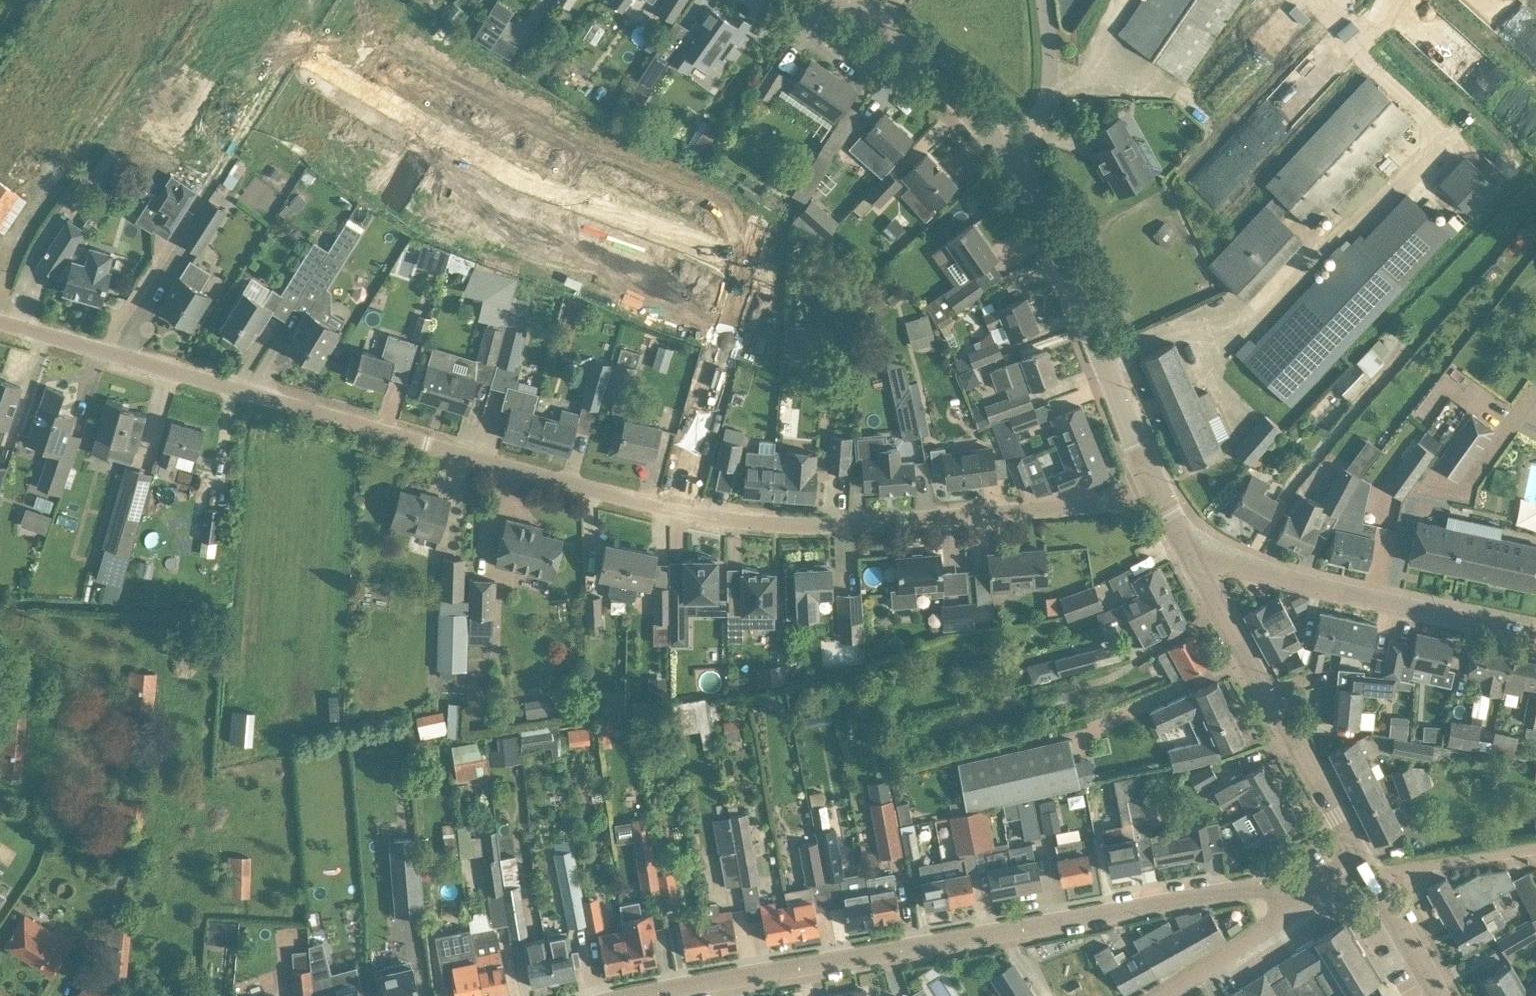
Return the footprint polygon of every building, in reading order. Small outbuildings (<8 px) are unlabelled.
[(393,6),(399,9),(405,0),(396,0),(393,6)] [(399,9),(406,13),(412,2),(408,0),(405,0),(399,9)] [(609,3),(621,11),(629,0),(612,0),(609,3)] [(657,15),(673,25),(688,0),(667,0),(657,15)] [(1121,30),(1118,33),(1185,79),(1239,0),(1142,0),(1121,30)] [(412,2),(406,13),(413,16),(418,6),(412,2)] [(1438,5),(1412,29),(1535,161),(1535,109),(1438,5)] [(418,6),(413,16),(419,20),(425,10),(418,6)] [(688,32),(668,60),(686,72),(693,62),(708,72),(716,60),(722,65),(725,61),(722,59),(734,43),(735,44),(749,24),(735,14),(730,22),(711,9),(692,35),(688,32)] [(490,16),(474,41),(491,51),(500,38),(507,27),(490,16)] [(655,51),(629,93),(643,102),(668,60),(655,51)] [(834,120),(844,106),(855,89),(812,59),(791,90),(834,120)] [(755,90),(770,100),(785,76),(770,66),(755,90)] [(1387,180),(1371,163),(1412,119),(1367,77),(1266,184),(1311,227),(1332,205),(1344,219),(1387,180)] [(804,201),(832,160),(861,114),(848,105),(836,122),(819,151),(810,145),(783,188),(804,201)] [(863,131),(847,149),(880,178),(896,160),(893,157),(898,151),(911,136),(885,113),(871,128),(866,134),(863,131)] [(358,117),(338,152),(354,161),(346,173),(363,183),(383,148),(370,141),(377,128),(358,117)] [(1136,146),(1129,135),(1119,117),(1092,133),(1101,149),(1092,154),(1099,167),(1103,165),(1120,194),(1124,192),(1127,194),(1135,189),(1136,185),(1146,179),(1130,150),(1136,146)] [(1478,214),(1509,181),(1473,148),(1442,181),(1478,214)] [(927,153),(912,167),(902,176),(915,190),(905,199),(925,220),(936,210),(932,206),(956,184),(927,153)] [(237,160),(223,181),(233,188),(247,166),(237,160)] [(879,206),(902,183),(888,170),(866,193),(852,208),(861,216),(874,202),(879,206)] [(159,197),(153,205),(163,212),(159,218),(172,227),(198,187),(185,178),(178,188),(168,182),(159,196),(159,197)] [(19,195),(0,182),(0,223),(19,195)] [(300,193),(287,206),(297,215),(309,202),(300,193)] [(1402,283),(1449,234),(1406,194),(1360,243),(1356,239),(1344,252),(1338,247),(1331,254),(1337,260),(1255,345),(1249,340),(1237,352),(1292,403),(1404,285),(1402,283)] [(840,221),(813,196),(792,220),(822,239),(840,221)] [(199,253),(226,210),(209,199),(182,242),(199,253)] [(1245,297),(1300,238),(1265,205),(1210,264),(1245,297)] [(893,218),(882,229),(893,239),(904,228),(893,218)] [(90,249),(77,245),(86,232),(68,220),(48,250),(47,249),(45,252),(46,253),(38,265),(56,277),(57,276),(67,279),(64,290),(101,301),(110,271),(106,270),(111,253),(91,247),(90,249)] [(328,250),(306,285),(307,286),(319,293),(321,294),(326,287),(355,240),(361,231),(346,221),(328,250)] [(971,273),(979,268),(995,256),(973,224),(948,241),(948,242),(932,253),(940,265),(957,253),(971,273)] [(770,246),(764,267),(803,278),(808,261),(822,265),(827,247),(788,236),(784,250),(770,246)] [(447,270),(454,249),(428,239),(421,261),(447,270)] [(306,285),(328,250),(313,241),(286,286),(300,295),(306,285)] [(618,246),(603,284),(620,290),(615,304),(632,310),(646,273),(633,268),(638,254),(618,246)] [(1490,265),(1500,272),(1508,262),(1498,254),(1490,265)] [(191,328),(211,296),(200,289),(211,273),(190,260),(180,275),(167,294),(170,296),(161,309),(191,328)] [(646,273),(632,310),(649,317),(654,303),(671,309),(685,272),(665,264),(659,278),(646,273)] [(473,267),(463,292),(483,297),(478,318),(486,320),(476,358),(495,363),(496,363),(503,333),(502,333),(510,305),(512,296),(515,284),(517,278),(473,267)] [(764,267),(758,288),(772,292),(768,307),(807,318),(812,300),(798,296),(803,278),(764,267)] [(685,272),(671,309),(689,316),(684,330),(705,338),(716,299),(700,293),(705,279),(685,272)] [(937,322),(955,308),(982,289),(973,277),(947,297),(928,309),(937,322)] [(526,309),(525,309),(530,289),(515,284),(512,296),(510,305),(502,333),(503,333),(496,363),(516,369),(525,339),(519,337),(526,309)] [(230,311),(220,328),(225,331),(222,335),(240,346),(242,342),(247,345),(256,330),(259,332),(283,294),(272,288),(271,289),(263,302),(243,290),(230,311)] [(897,289),(888,297),(896,306),(905,298),(897,289)] [(582,301),(570,298),(561,329),(572,333),(582,301)] [(1011,338),(1018,335),(1037,327),(1025,298),(999,309),(984,315),(989,326),(1004,320),(1011,338)] [(297,335),(288,349),(303,357),(303,360),(311,365),(314,364),(317,366),(328,349),(339,331),(341,329),(339,328),(309,309),(294,334),(297,335)] [(743,328),(736,352),(775,363),(787,322),(756,313),(751,330),(743,328)] [(931,322),(908,328),(912,344),(935,337),(931,322)] [(816,328),(787,325),(785,350),(813,353),(816,328)] [(405,384),(417,344),(387,335),(380,358),(361,352),(359,359),(350,357),(346,372),(354,375),(353,377),(356,378),(355,382),(367,386),(369,382),(386,387),(389,379),(405,384)] [(1378,338),(1371,346),(1382,356),(1390,349),(1378,338)] [(974,366),(1002,355),(996,342),(969,353),(974,366)] [(1206,392),(1197,396),(1173,342),(1140,357),(1189,467),(1222,452),(1205,413),(1214,409),(1206,392)] [(665,371),(671,350),(657,345),(651,367),(665,371)] [(636,368),(635,368),(639,353),(620,348),(616,363),(614,362),(606,393),(628,399),(636,368)] [(428,366),(418,397),(466,412),(476,379),(450,371),(453,357),(432,351),(428,366)] [(1010,398),(1038,388),(1057,381),(1046,351),(1005,365),(990,370),(997,389),(1005,386),(1010,398)] [(594,356),(581,402),(599,407),(612,362),(594,356)] [(905,364),(888,361),(898,404),(896,407),(903,439),(921,435),(930,433),(918,380),(909,382),(905,364)] [(1356,362),(1334,384),(1348,398),(1370,375),(1356,362)] [(0,444),(6,427),(7,427),(21,386),(0,379),(0,444)] [(502,404),(500,409),(509,412),(503,437),(525,443),(533,412),(538,393),(507,385),(502,404)] [(62,413),(59,407),(64,391),(47,386),(37,413),(40,414),(37,420),(35,419),(27,442),(28,443),(30,437),(45,442),(43,449),(49,451),(37,486),(61,494),(72,463),(59,459),(74,417),(62,413)] [(107,457),(111,443),(135,449),(145,414),(121,407),(123,402),(108,397),(92,452),(107,457)] [(985,404),(991,419),(1010,413),(1005,398),(985,404)] [(1072,466),(1053,473),(1060,488),(1078,481),(1080,485),(1108,474),(1080,405),(1066,411),(1066,410),(1064,410),(1064,412),(1052,417),(1059,435),(1049,439),(1053,450),(1064,445),(1072,466)] [(1034,406),(992,421),(1008,462),(1025,455),(1015,429),(1039,420),(1034,406)] [(569,454),(574,435),(580,414),(562,409),(559,419),(533,412),(525,443),(569,454)] [(984,409),(974,414),(979,427),(990,423),(984,409)] [(1494,430),(1472,414),(1450,445),(1472,461),(1494,430)] [(1265,415),(1237,449),(1253,463),(1281,428),(1265,415)] [(653,456),(660,425),(626,417),(622,432),(615,431),(610,454),(637,460),(638,453),(653,456)] [(195,456),(203,430),(172,422),(160,463),(174,467),(179,451),(195,456)] [(736,469),(740,450),(741,444),(738,443),(740,435),(724,432),(717,465),(736,469)] [(848,472),(851,436),(831,435),(828,470),(848,472)] [(883,435),(856,437),(858,463),(863,462),(865,488),(880,486),(880,492),(914,489),(913,469),(912,461),(897,463),(895,448),(884,449),(883,435)] [(747,451),(744,495),(770,497),(774,452),(775,442),(760,440),(759,452),(747,451)] [(1417,476),(1433,453),(1416,441),(1400,464),(1417,476)] [(990,447),(945,454),(944,447),(930,449),(933,473),(946,471),(948,486),(995,479),(990,447)] [(817,470),(814,469),(815,452),(788,450),(787,454),(774,452),(770,497),(815,501),(817,470)] [(1025,455),(1008,462),(1017,485),(1030,480),(1033,486),(1035,485),(1047,480),(1036,451),(1025,455)] [(1318,527),(1315,533),(1326,538),(1331,528),(1352,487),(1358,476),(1341,467),(1323,502),(1326,503),(1323,508),(1325,508),(1323,511),(1324,512),(1317,527),(1318,527)] [(1233,508),(1262,524),(1275,500),(1261,491),(1266,483),(1252,475),(1233,508)] [(1328,559),(1367,568),(1374,536),(1373,536),(1376,525),(1359,521),(1365,495),(1352,487),(1331,528),(1335,531),(1328,559)] [(103,547),(129,554),(144,498),(119,491),(103,547)] [(428,499),(401,491),(391,525),(439,538),(450,501),(429,495),(428,499)] [(1323,511),(1319,509),(1322,503),(1300,493),(1290,515),(1288,514),(1278,537),(1307,550),(1318,527),(1317,527),(1324,512),(1323,511)] [(22,526),(48,534),(55,513),(29,505),(22,526)] [(206,507),(202,538),(203,539),(217,541),(218,541),(223,509),(206,507)] [(555,573),(563,538),(534,531),(536,525),(506,518),(496,559),(555,573)] [(1409,561),(1535,588),(1535,545),(1500,538),(1502,527),(1471,520),(1469,531),(1417,520),(1409,561)] [(621,598),(631,548),(606,543),(599,576),(611,579),(608,593),(611,596),(621,598)] [(631,548),(621,598),(631,601),(635,598),(638,584),(650,587),(657,553),(631,548)] [(1016,552),(989,554),(990,570),(990,573),(992,590),(1010,589),(1010,585),(1019,585),(1047,582),(1044,550),(1016,552)] [(671,583),(669,583),(669,586),(670,621),(670,642),(686,642),(686,612),(717,612),(717,598),(717,560),(717,558),(698,554),(698,560),(684,560),(684,584),(671,584),(671,583)] [(931,595),(943,594),(940,554),(897,558),(899,589),(891,589),(893,607),(917,605),(915,589),(930,587),(931,595)] [(139,558),(136,573),(153,576),(156,562),(139,558)] [(442,598),(462,598),(464,559),(443,558),(442,598)] [(775,627),(775,613),(775,573),(759,573),(759,569),(742,565),(742,590),(727,590),(727,641),(750,641),(750,628),(775,627)] [(1128,616),(1171,592),(1157,566),(1131,579),(1139,594),(1114,607),(1121,619),(1128,616)] [(786,597),(785,597),(787,617),(787,618),(818,616),(817,596),(832,595),(830,567),(795,569),(796,572),(797,596),(786,597)] [(470,634),(492,634),(494,580),(471,580),(470,615),(470,634)] [(1067,619),(1102,606),(1095,585),(1060,598),(1067,619)] [(655,621),(670,621),(669,586),(655,586),(655,621)] [(1187,624),(1171,592),(1128,616),(1144,647),(1187,624)] [(858,593),(837,595),(838,611),(840,636),(841,640),(862,638),(858,593)] [(601,596),(586,597),(588,632),(603,631),(601,596)] [(1293,628),(1295,626),(1279,596),(1244,614),(1255,635),(1263,631),(1262,629),(1270,624),(1272,627),(1278,624),(1283,633),(1293,627),(1293,628)] [(977,603),(972,603),(974,619),(994,617),(993,601),(977,603)] [(956,604),(940,606),(942,627),(958,626),(974,624),(974,619),(972,603),(956,604)] [(1341,651),(1349,617),(1321,611),(1313,645),(1341,651)] [(440,613),(438,669),(466,670),(467,614),(440,613)] [(1349,617),(1341,651),(1363,656),(1361,665),(1377,669),(1379,659),(1370,657),(1377,623),(1349,617)] [(1295,627),(1295,626),(1293,628),(1293,627),(1283,633),(1278,624),(1272,627),(1270,624),(1262,629),(1263,631),(1255,635),(1270,662),(1301,644),(1293,628),(1295,627)] [(1410,664),(1409,667),(1440,674),(1438,684),(1452,687),(1455,670),(1446,668),(1452,640),(1417,632),(1410,664)] [(1174,681),(1185,674),(1185,675),(1209,661),(1193,634),(1169,647),(1170,648),(1159,655),(1174,681)] [(1385,657),(1382,673),(1400,677),(1403,662),(1403,661),(1407,642),(1390,638),(1385,657)] [(1093,648),(1028,664),(1033,681),(1097,665),(1093,648)] [(1306,667),(1320,670),(1324,651),(1313,649),(1309,665),(1307,664),(1306,667)] [(1504,689),(1510,657),(1472,649),(1467,675),(1482,678),(1479,691),(1497,695),(1498,688),(1504,689)] [(1301,657),(1286,662),(1290,672),(1305,667),(1301,657)] [(1535,686),(1535,662),(1510,657),(1504,689),(1522,693),(1523,686),(1535,689),(1535,686)] [(783,663),(756,667),(758,686),(785,682),(783,663)] [(1338,667),(1333,724),(1359,726),(1362,694),(1394,696),(1395,688),(1414,690),(1414,680),(1408,679),(1400,677),(1382,673),(1364,673),(1364,670),(1338,667)] [(152,711),(156,673),(128,670),(125,708),(152,711)] [(650,677),(650,700),(666,699),(665,677),(650,677)] [(1073,677),(1035,688),(1040,708),(1080,697),(1073,677)] [(1219,749),(1245,740),(1218,681),(1199,690),(1192,693),(1151,712),(1160,731),(1201,712),(1212,737),(1168,750),(1174,770),(1221,756),(1219,749)] [(1014,692),(1002,695),(1004,708),(1016,705),(1014,692)] [(774,693),(760,696),(762,709),(776,707),(774,693)] [(1524,721),(1535,723),(1535,695),(1529,694),(1524,721)] [(525,697),(526,713),(553,712),(552,696),(525,697)] [(717,744),(709,696),(672,702),(677,734),(701,729),(704,747),(717,744)] [(463,704),(448,703),(448,736),(462,737),(463,704)] [(646,711),(648,720),(671,716),(669,707),(646,711)] [(232,710),(230,742),(252,744),(255,712),(232,710)] [(443,711),(416,717),(420,738),(447,732),(443,711)] [(0,753),(0,771),(22,772),(26,717),(3,715),(0,753)] [(737,719),(723,722),(726,741),(740,739),(737,719)] [(1450,721),(1447,744),(1477,749),(1480,725),(1450,721)] [(571,744),(592,741),(590,725),(569,728),(571,744)] [(550,729),(521,734),(523,746),(552,742),(550,729)] [(1518,736),(1495,731),(1490,750),(1514,755),(1518,736)] [(499,748),(488,749),(490,765),(522,761),(519,734),(497,736),(499,748)] [(968,812),(986,808),(986,807),(1080,786),(1069,737),(957,762),(968,811),(967,811),(967,812),(968,812)] [(1348,791),(1376,777),(1356,738),(1329,752),(1348,791)] [(1394,739),(1392,751),(1448,761),(1450,748),(1394,739)] [(483,740),(452,747),(457,778),(477,775),(475,764),(487,762),(483,740)] [(433,750),(421,752),(423,766),(435,764),(433,750)] [(1189,777),(1196,788),(1217,775),(1210,764),(1189,777)] [(1210,790),(1210,796),(1212,799),(1216,801),(1220,801),(1222,803),(1238,794),(1247,809),(1278,792),(1262,764),(1260,765),(1237,778),(1235,774),(1230,777),(1228,774),(1211,784),(1212,786),(1210,790)] [(1410,766),(1391,773),(1400,797),(1432,785),(1426,769),(1410,766)] [(1126,809),(1147,805),(1143,777),(1121,781),(1126,809)] [(1348,791),(1375,844),(1402,830),(1376,777),(1348,791)] [(884,779),(871,780),(873,800),(886,798),(884,779)] [(1095,832),(1106,830),(1096,783),(1085,785),(1095,832)] [(1247,809),(1231,818),(1248,847),(1264,838),(1295,820),(1278,792),(1247,809)] [(882,857),(903,853),(895,808),(893,798),(872,802),(882,857)] [(1025,838),(1041,835),(1033,798),(1018,801),(1021,819),(1025,838)] [(1055,801),(1039,804),(1041,812),(1040,813),(1044,833),(1061,830),(1055,801)] [(909,802),(897,805),(900,823),(913,821),(909,802)] [(824,805),(812,808),(816,830),(829,827),(824,805)] [(968,812),(974,849),(994,846),(986,808),(968,812)] [(1159,862),(1153,833),(1150,834),(1146,808),(1117,813),(1121,839),(1105,842),(1111,872),(1139,866),(1139,865),(1159,862)] [(974,849),(968,812),(967,812),(967,811),(949,815),(956,852),(974,849)] [(762,904),(758,880),(760,880),(748,813),(730,816),(736,851),(741,883),(746,909),(760,906),(760,904),(762,904)] [(660,888),(648,816),(631,818),(643,891),(660,888)] [(1219,821),(1153,833),(1159,862),(1170,860),(1170,863),(1212,855),(1210,843),(1222,841),(1219,821)] [(461,856),(457,826),(456,824),(443,825),(446,858),(461,856)] [(457,826),(461,856),(472,855),(469,825),(457,826)] [(824,880),(839,878),(843,877),(835,830),(815,833),(817,844),(824,880)] [(907,858),(919,855),(914,830),(902,833),(907,858)] [(487,894),(503,891),(503,888),(504,888),(496,831),(485,833),(489,859),(482,860),(487,894)] [(418,834),(390,836),(397,914),(425,911),(418,834)] [(1281,845),(1276,836),(1266,842),(1271,851),(1281,845)] [(1062,881),(1091,876),(1086,852),(1086,853),(1083,838),(1055,843),(1062,881)] [(1008,847),(1016,890),(1040,885),(1035,859),(1034,859),(1032,843),(1008,847)] [(807,883),(824,880),(817,844),(800,847),(807,883)] [(993,894),(1016,890),(1008,847),(986,852),(989,867),(988,868),(993,894)] [(587,920),(584,897),(582,898),(573,850),(556,853),(570,926),(585,923),(585,921),(587,920)] [(725,886),(741,883),(736,851),(720,854),(725,886)] [(515,855),(500,858),(504,888),(503,888),(503,891),(511,935),(528,933),(520,885),(515,855)] [(250,857),(228,856),(227,894),(250,895),(250,857)] [(954,858),(942,860),(950,902),(973,898),(968,871),(968,872),(965,856),(954,858)] [(930,862),(919,864),(922,880),(921,880),(926,907),(950,902),(942,860),(930,862)] [(1512,881),(1513,880),(1512,879),(1507,870),(1477,873),(1452,888),(1446,877),(1427,888),(1445,919),(1489,894),(1512,881)] [(1512,879),(1513,880),(1512,881),(1531,916),(1535,913),(1535,890),(1527,872),(1512,879)] [(844,877),(839,878),(844,905),(848,926),(874,921),(868,890),(869,890),(866,878),(865,873),(844,877)] [(874,921),(900,916),(892,873),(866,878),(869,890),(868,890),(874,921)] [(819,931),(812,895),(810,885),(784,890),(793,936),(819,931)] [(767,941),(793,936),(784,890),(786,905),(776,907),(775,902),(762,904),(760,904),(760,906),(767,941)] [(1489,894),(1445,919),(1449,926),(1463,950),(1493,933),(1492,931),(1506,923),(1502,916),(1489,894)] [(587,920),(599,918),(595,896),(584,897),(587,920)] [(647,913),(643,914),(640,899),(619,904),(625,935),(631,966),(657,961),(650,925),(647,913)] [(707,920),(712,951),(738,946),(731,910),(716,913),(717,918),(707,920)] [(1166,935),(1181,961),(1225,937),(1210,911),(1202,916),(1200,911),(1189,914),(1189,912),(1186,913),(1175,915),(1181,927),(1174,931),(1168,920),(1155,927),(1158,933),(1156,934),(1156,935),(1162,932),(1164,936),(1166,935)] [(55,927),(52,932),(25,915),(6,944),(52,974),(68,949),(67,949),(73,939),(55,927)] [(712,951),(707,920),(695,922),(694,917),(679,920),(686,956),(712,951)] [(1535,935),(1535,917),(1496,940),(1505,954),(1535,935)] [(209,920),(208,934),(233,936),(235,922),(209,920)] [(1377,978),(1343,923),(1316,940),(1276,966),(1271,964),(1263,969),(1262,974),(1227,995),(1347,995),(1377,978)] [(127,974),(132,926),(108,924),(103,971),(127,974)] [(505,971),(496,930),(493,927),(471,932),(478,966),(477,966),(483,995),(509,991),(505,971)] [(1158,939),(1156,935),(1156,934),(1158,933),(1155,927),(1133,939),(1139,950),(1118,962),(1108,945),(1094,952),(1104,971),(1109,968),(1124,993),(1166,970),(1151,944),(1158,939)] [(483,995),(477,966),(478,966),(471,932),(461,934),(462,953),(447,956),(453,981),(448,985),(450,991),(454,990),(456,995),(482,995),(483,995)] [(631,966),(625,935),(614,937),(613,932),(599,935),(606,971),(631,966)] [(1166,970),(1181,961),(1166,935),(1164,936),(1162,932),(1156,935),(1158,939),(1151,944),(1166,970)] [(550,937),(546,938),(555,982),(577,977),(575,966),(581,965),(578,950),(572,952),(568,933),(550,937)] [(541,938),(523,942),(528,966),(532,986),(555,982),(546,938),(541,938)] [(328,959),(327,959),(322,941),(310,944),(308,944),(311,968),(312,984),(313,995),(365,995),(362,985),(361,985),(360,980),(335,986),(328,959)] [(400,963),(375,969),(381,995),(419,995),(411,965),(401,968),(400,963)] [(992,976),(1005,995),(1033,995),(1012,963),(992,976)] [(1481,981),(1490,995),(1535,995),(1535,982),(1525,988),(1511,964),(1481,981)] [(292,970),(294,986),(295,995),(313,995),(312,984),(311,968),(292,970)] [(76,995),(123,995),(90,974),(76,995)]
